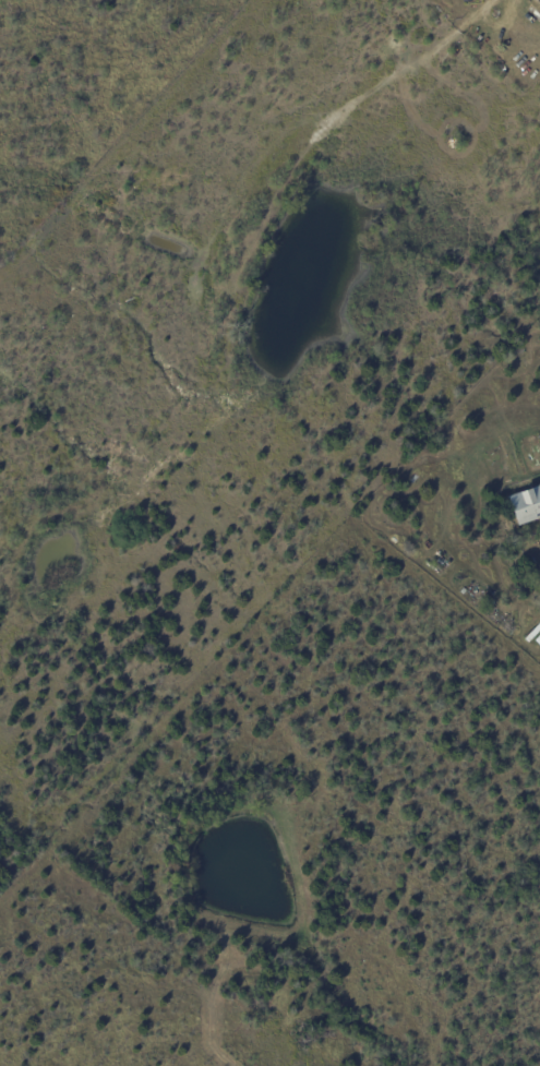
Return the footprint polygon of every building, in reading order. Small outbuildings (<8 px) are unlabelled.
[(506,496),(539,484),(539,518),(535,520),(535,518),(514,526),(506,496)]
